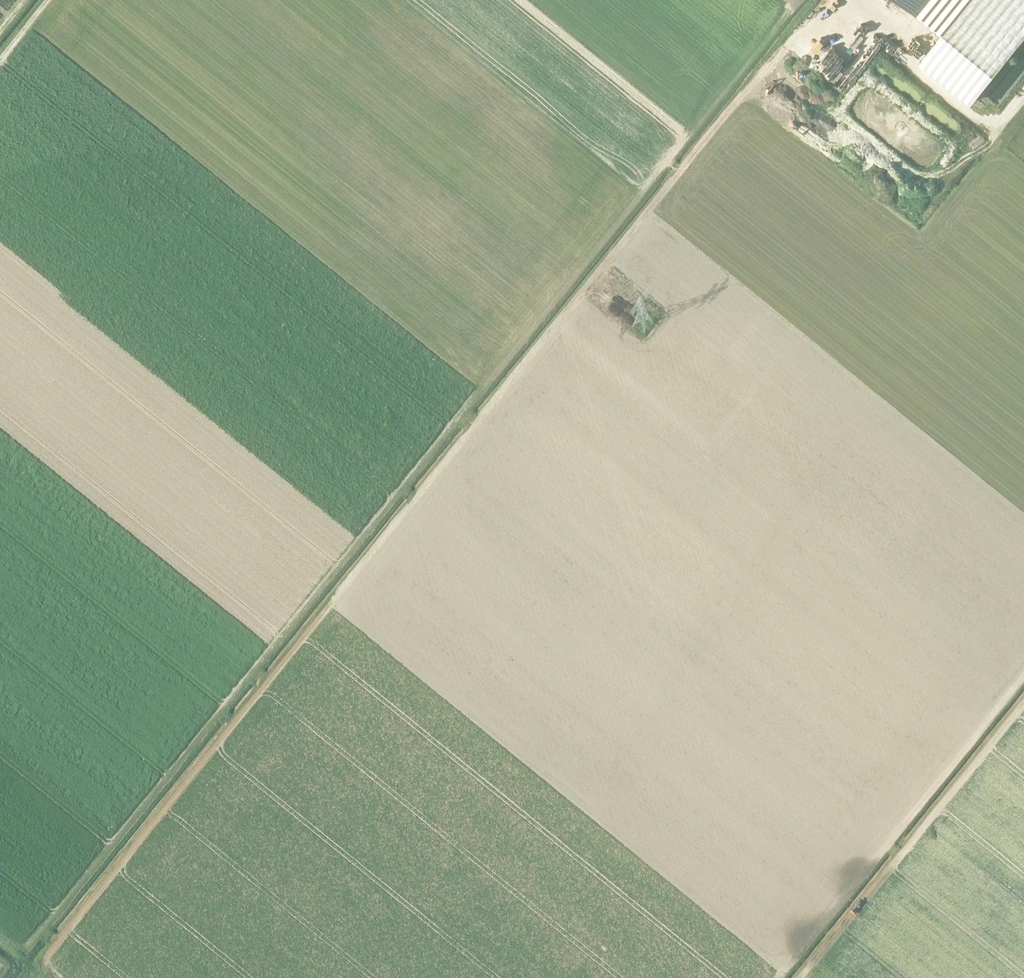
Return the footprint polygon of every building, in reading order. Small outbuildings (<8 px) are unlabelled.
[(916,14),(928,0),(899,0),(916,14)] [(916,14),(940,33),(917,61),(970,103),(1023,35),(1023,0),(928,0),(916,14)] [(871,39),(876,32),(871,27),(865,34),(871,39)] [(826,32),(822,37),(832,44),(835,39),(826,32)]
